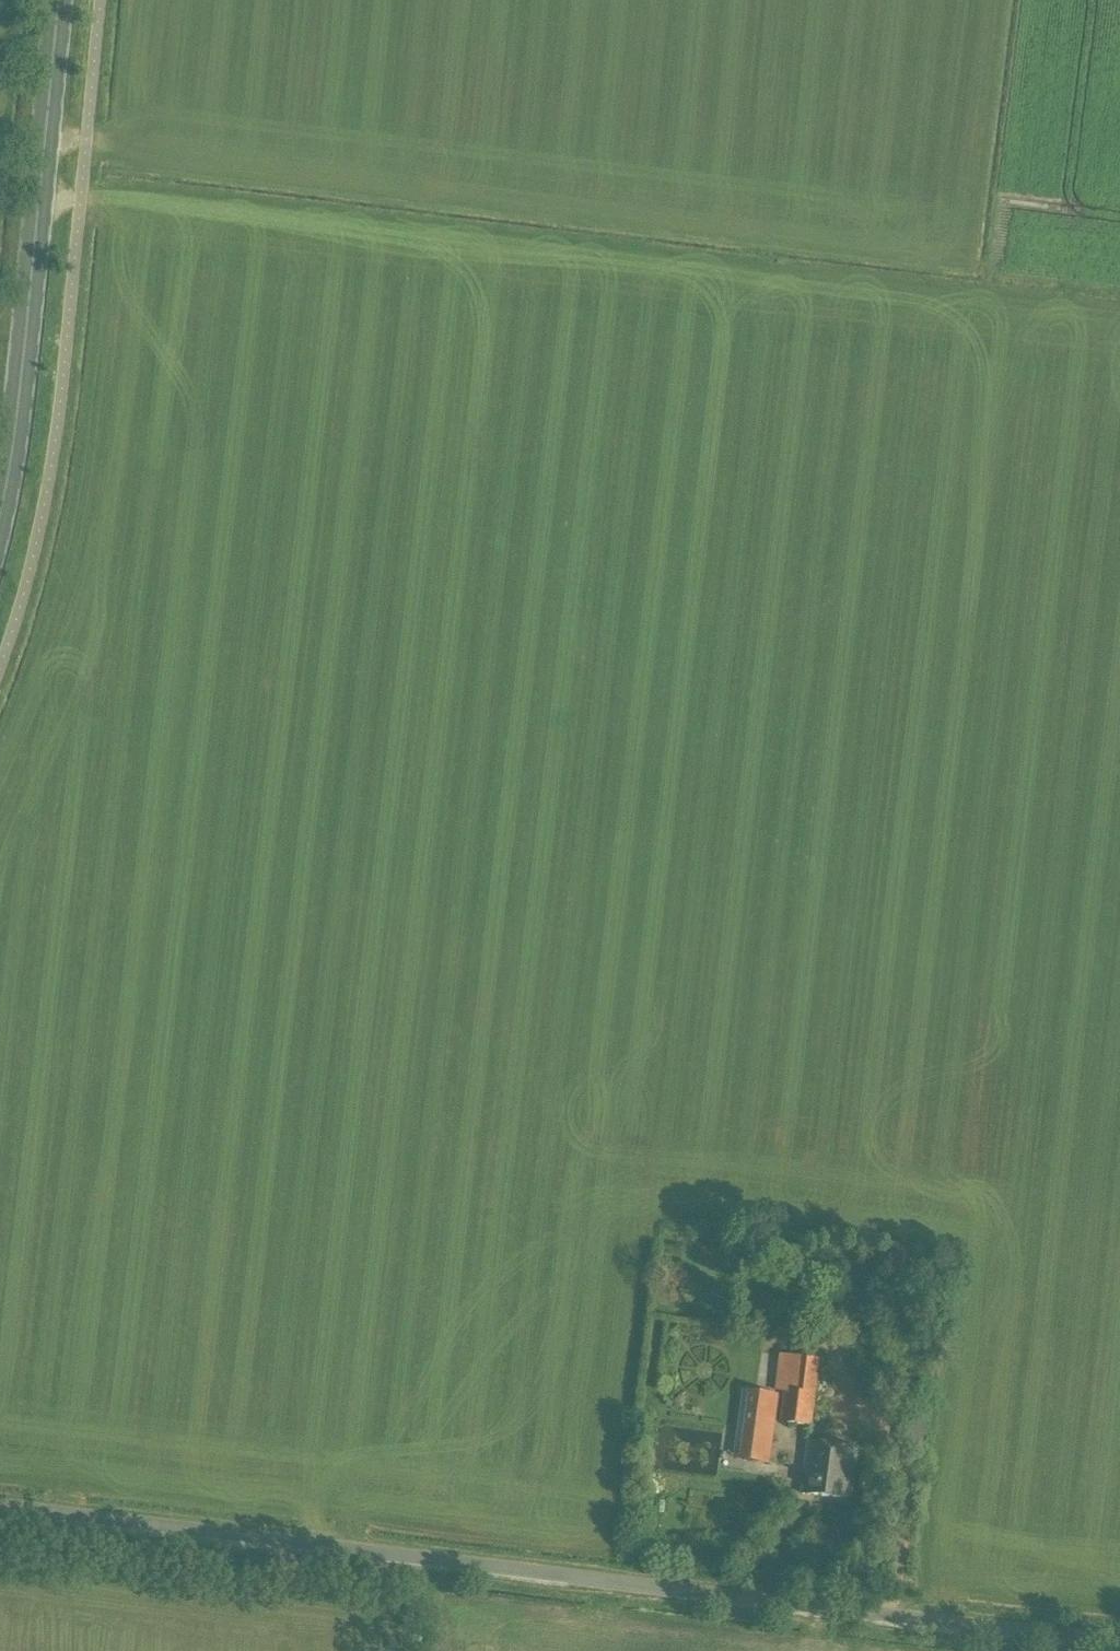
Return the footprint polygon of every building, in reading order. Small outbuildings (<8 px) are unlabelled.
[(809,1426),(820,1361),(779,1354),(773,1391),(785,1393),(780,1422),(809,1426)] [(779,1394),(742,1390),(738,1426),(751,1427),(747,1459),(772,1461),(779,1394)] [(850,1499),(856,1447),(807,1441),(801,1493),(850,1499)]
